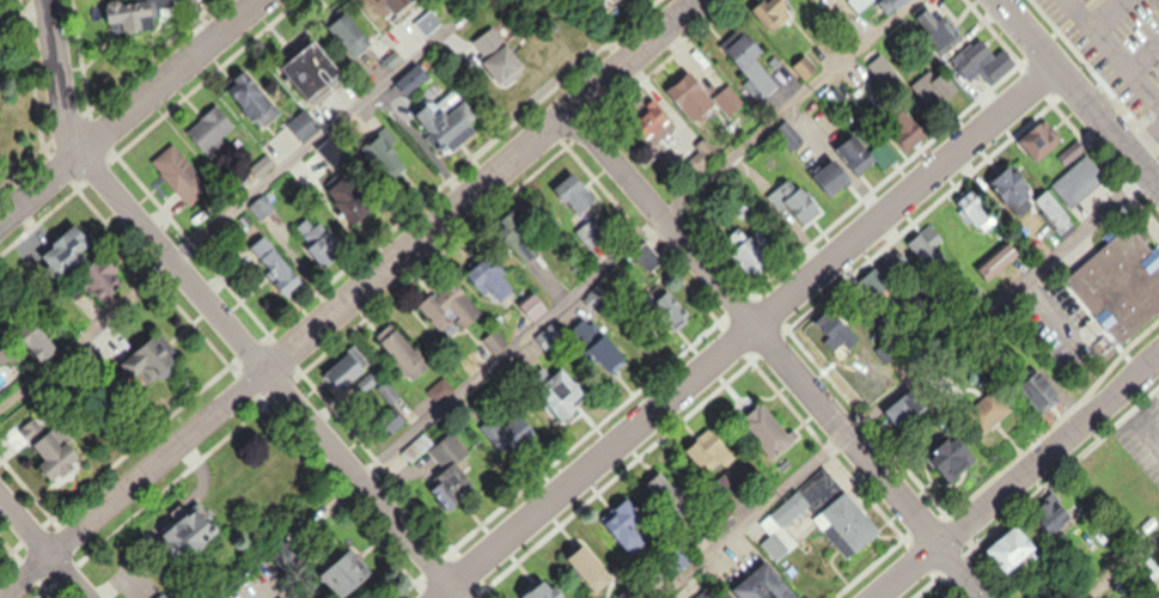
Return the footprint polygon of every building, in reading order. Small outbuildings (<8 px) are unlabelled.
[(172,6),(171,0),(151,0),(152,8),(172,6)] [(398,17),(420,0),(385,0),(398,17)] [(618,9),(627,0),(609,0),(618,9)] [(766,0),(763,0),(749,12),(770,35),(796,12),(786,0),(784,0),(774,9),(766,0)] [(899,9),(912,0),(892,0),(899,9)] [(944,27),(930,7),(914,19),(939,56),(963,40),(951,22),(944,27)] [(415,26),(427,40),(445,24),(433,10),(415,26)] [(357,59),(376,46),(352,13),(333,27),(357,59)] [(500,87),(527,73),(504,26),(477,40),(500,87)] [(758,60),(765,54),(745,27),(723,44),(763,96),(777,85),(758,60)] [(1004,47),(994,54),(982,38),(950,61),(966,82),(980,72),(989,84),(1017,64),(1004,47)] [(287,70),(318,103),(349,74),(318,41),(287,70)] [(436,73),(425,60),(399,81),(410,95),(436,73)] [(259,130),(282,114),(251,70),(228,85),(259,130)] [(960,90),(945,72),(934,81),(949,99),(960,90)] [(730,116),(746,102),(730,83),(716,96),(703,82),(696,88),(686,77),(671,91),(699,122),(719,104),(730,116)] [(430,126),(457,154),(486,127),(459,99),(430,126)] [(654,144),(677,128),(658,101),(635,118),(654,144)] [(238,142),(227,109),(191,121),(202,154),(238,142)] [(290,122),(304,142),(323,128),(310,109),(290,122)] [(929,132),(906,109),(889,125),(912,149),(929,132)] [(774,128),(790,151),(802,142),(786,119),(774,128)] [(1017,138),(1036,163),(1061,144),(1042,120),(1017,138)] [(858,178),(893,158),(885,144),(869,154),(858,134),(839,145),(858,178)] [(319,147),(332,168),(349,158),(336,137),(319,147)] [(370,146),(384,173),(401,165),(387,137),(370,146)] [(210,190),(174,143),(152,160),(188,207),(210,190)] [(1070,208),(1105,177),(1085,155),(1051,186),(1070,208)] [(855,180),(837,158),(813,177),(831,200),(855,180)] [(992,180),(1017,214),(1035,201),(1059,234),(1071,225),(1046,190),(1037,196),(1013,164),(992,180)] [(602,199),(576,171),(558,188),(584,216),(602,199)] [(344,176),(328,193),(363,228),(379,211),(344,176)] [(994,221),(975,186),(955,197),(973,232),(994,221)] [(275,208),(263,194),(249,205),(262,220),(275,208)] [(505,221),(510,228),(505,232),(516,245),(534,230),(518,210),(505,221)] [(592,250),(611,234),(595,216),(576,232),(592,250)] [(348,253),(329,220),(313,229),(308,221),(298,227),(321,268),(348,253)] [(89,257),(86,252),(95,244),(80,224),(43,252),(62,277),(89,257)] [(1117,346),(1158,314),(1158,266),(1152,272),(1139,257),(1151,248),(1133,224),(1064,278),(1117,346)] [(776,262),(748,228),(728,244),(756,278),(776,262)] [(906,243),(930,272),(943,261),(919,232),(906,243)] [(285,295),(303,281),(268,235),(250,249),(285,295)] [(537,249),(530,241),(525,246),(531,254),(537,249)] [(667,261),(649,241),(634,253),(652,274),(667,261)] [(106,318),(132,304),(112,267),(103,272),(97,261),(80,270),(106,318)] [(491,273),(484,264),(474,271),(500,305),(520,291),(501,266),(491,273)] [(602,317),(617,302),(600,285),(585,300),(602,317)] [(421,307),(449,343),(484,314),(464,289),(444,306),(436,295),(421,307)] [(522,300),(533,322),(552,313),(541,291),(522,300)] [(674,333),(694,317),(673,292),(653,308),(674,333)] [(861,345),(842,309),(819,321),(838,357),(861,345)] [(382,345),(417,381),(433,365),(398,329),(382,345)] [(122,356),(140,390),(181,368),(162,334),(122,356)] [(615,376),(633,360),(611,335),(593,352),(615,376)] [(371,368),(354,346),(321,372),(337,394),(371,368)] [(567,423),(584,410),(579,405),(591,395),(567,365),(539,387),(567,423)] [(886,410),(903,433),(931,411),(914,388),(886,410)] [(981,436),(1018,412),(1002,389),(966,412),(981,436)] [(772,460),(797,442),(764,398),(750,409),(750,408),(739,416),(772,460)] [(736,457),(716,429),(688,449),(708,477),(736,457)] [(959,481),(981,453),(953,431),(931,460),(959,481)] [(450,512),(480,490),(458,461),(469,452),(454,432),(429,451),(433,456),(417,468),(450,512)] [(84,455),(49,433),(38,451),(48,457),(40,469),(65,485),(84,455)] [(648,487),(677,527),(696,512),(667,472),(648,487)] [(787,527),(814,505),(801,489),(761,522),(772,536),(763,543),(778,561),(800,544),(787,527)] [(816,519),(851,561),(885,532),(849,491),(816,519)] [(645,540),(637,527),(648,521),(633,497),(604,516),(627,552),(645,540)] [(988,551),(1015,581),(1046,552),(1019,522),(988,551)] [(615,580),(589,544),(570,558),(596,594),(615,580)] [(335,597),(342,597),(372,581),(355,551),(320,571),(335,597)] [(771,560),(736,590),(743,597),(803,597),(771,560)] [(552,577),(524,597),(569,597),(552,577)]
